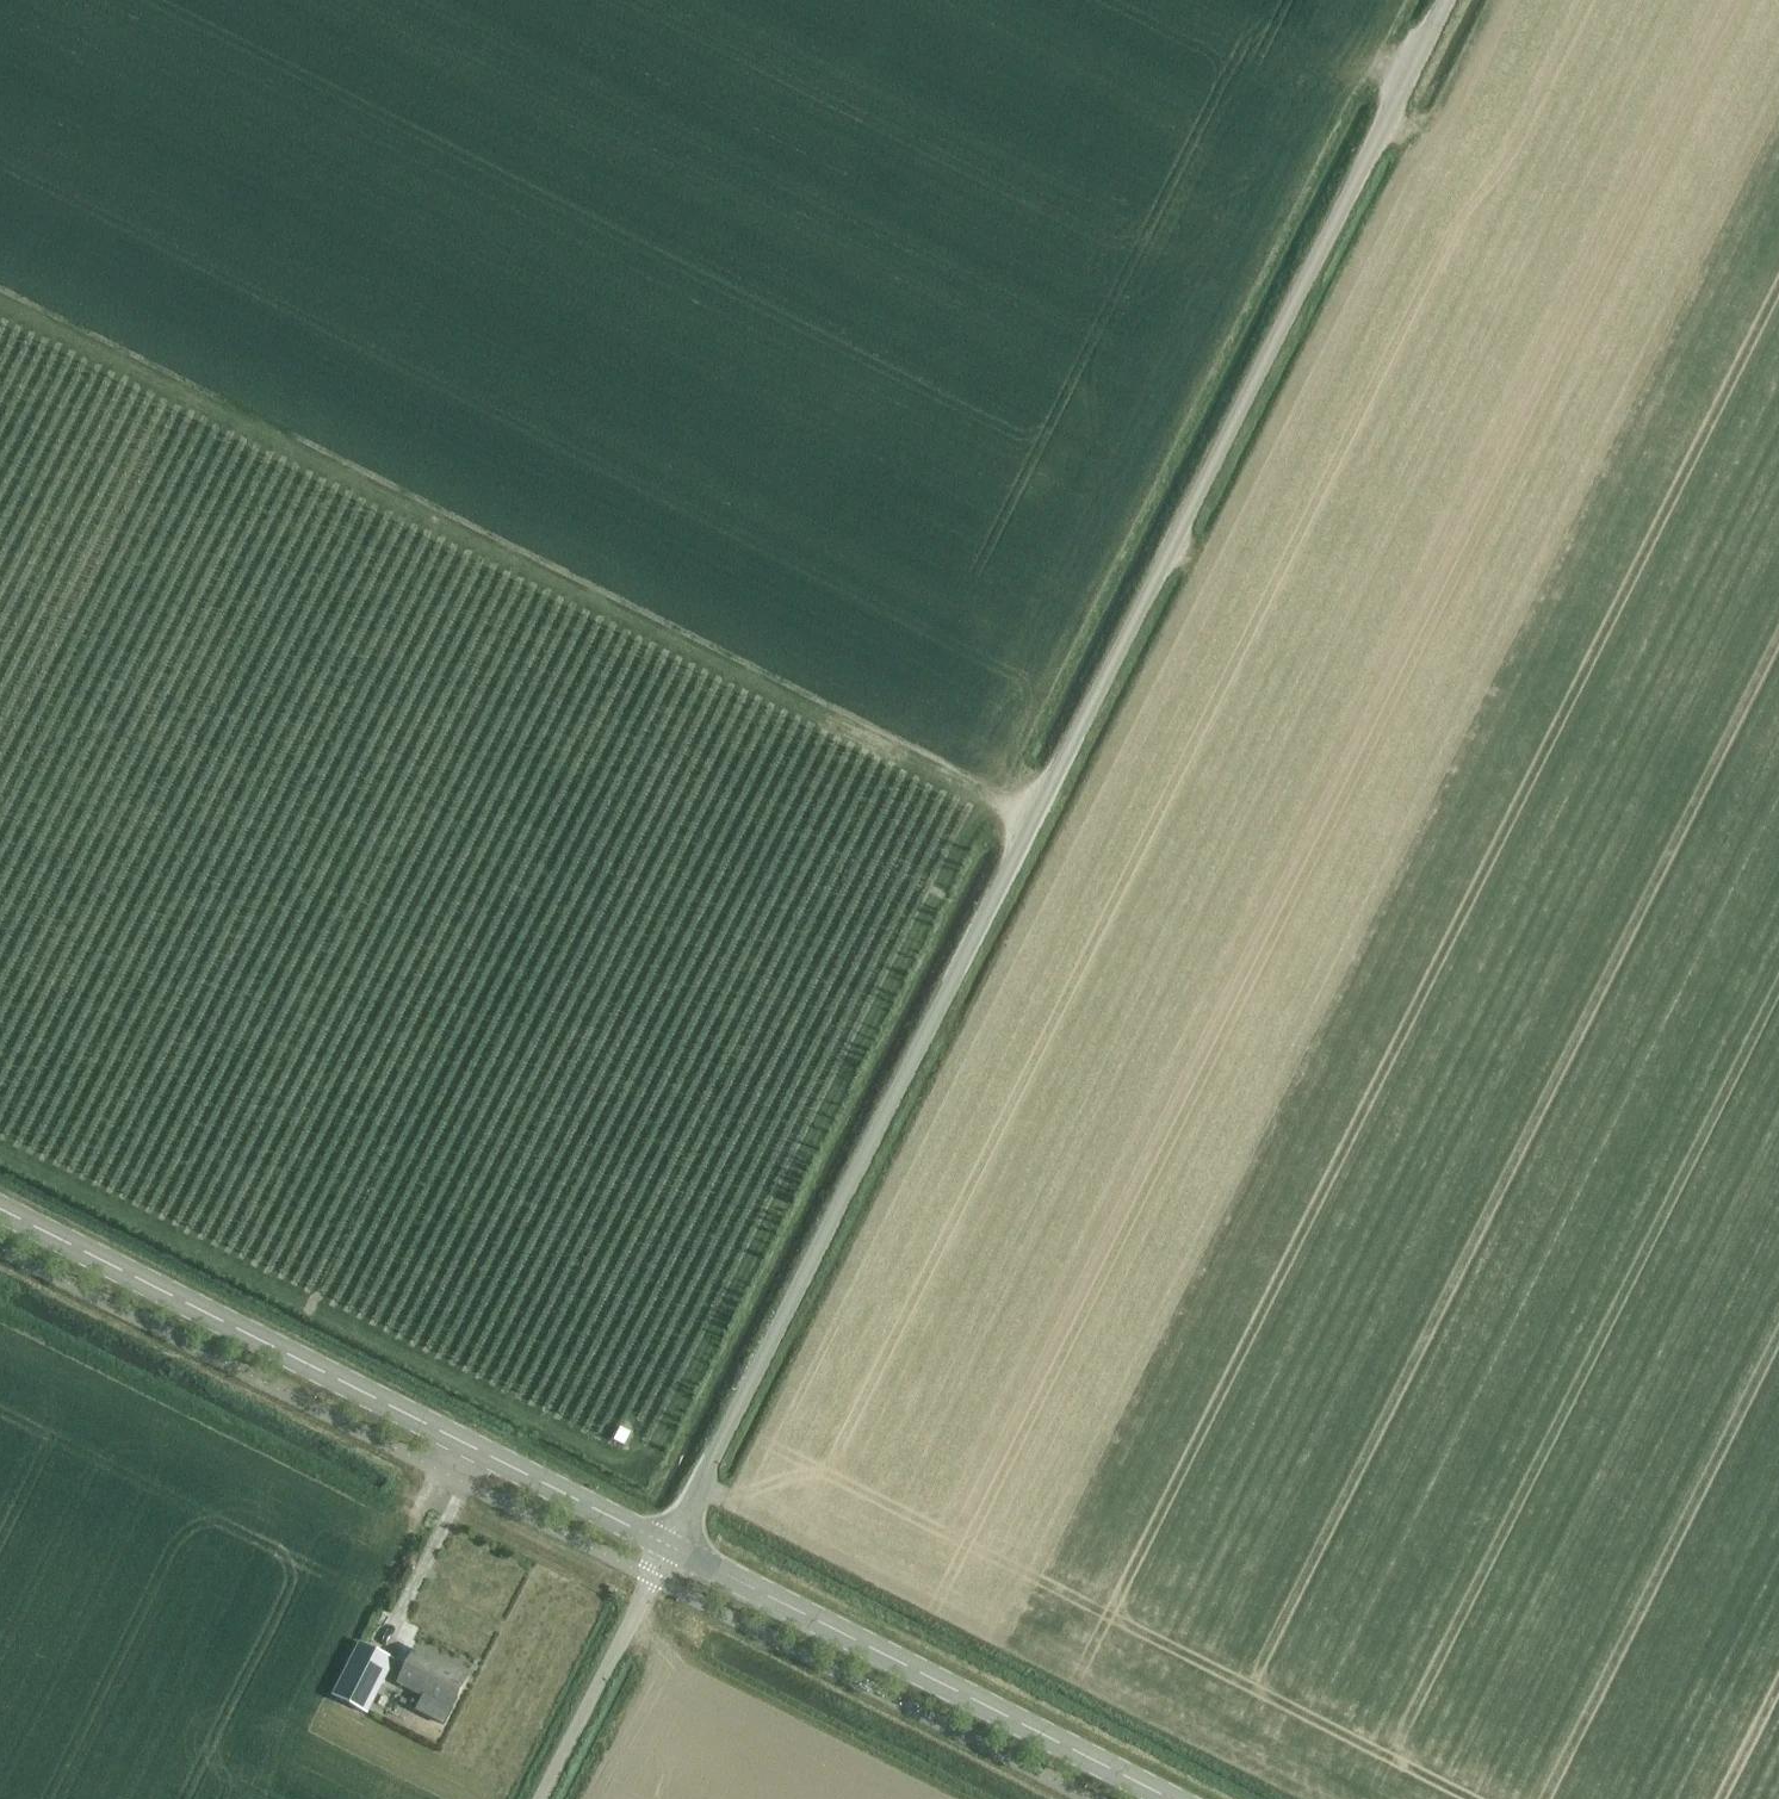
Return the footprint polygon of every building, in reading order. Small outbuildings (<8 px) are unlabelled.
[(367,1715),(395,1661),(361,1644),(334,1698),(367,1715)] [(452,1711),(469,1678),(416,1651),(399,1684),(452,1711)]
